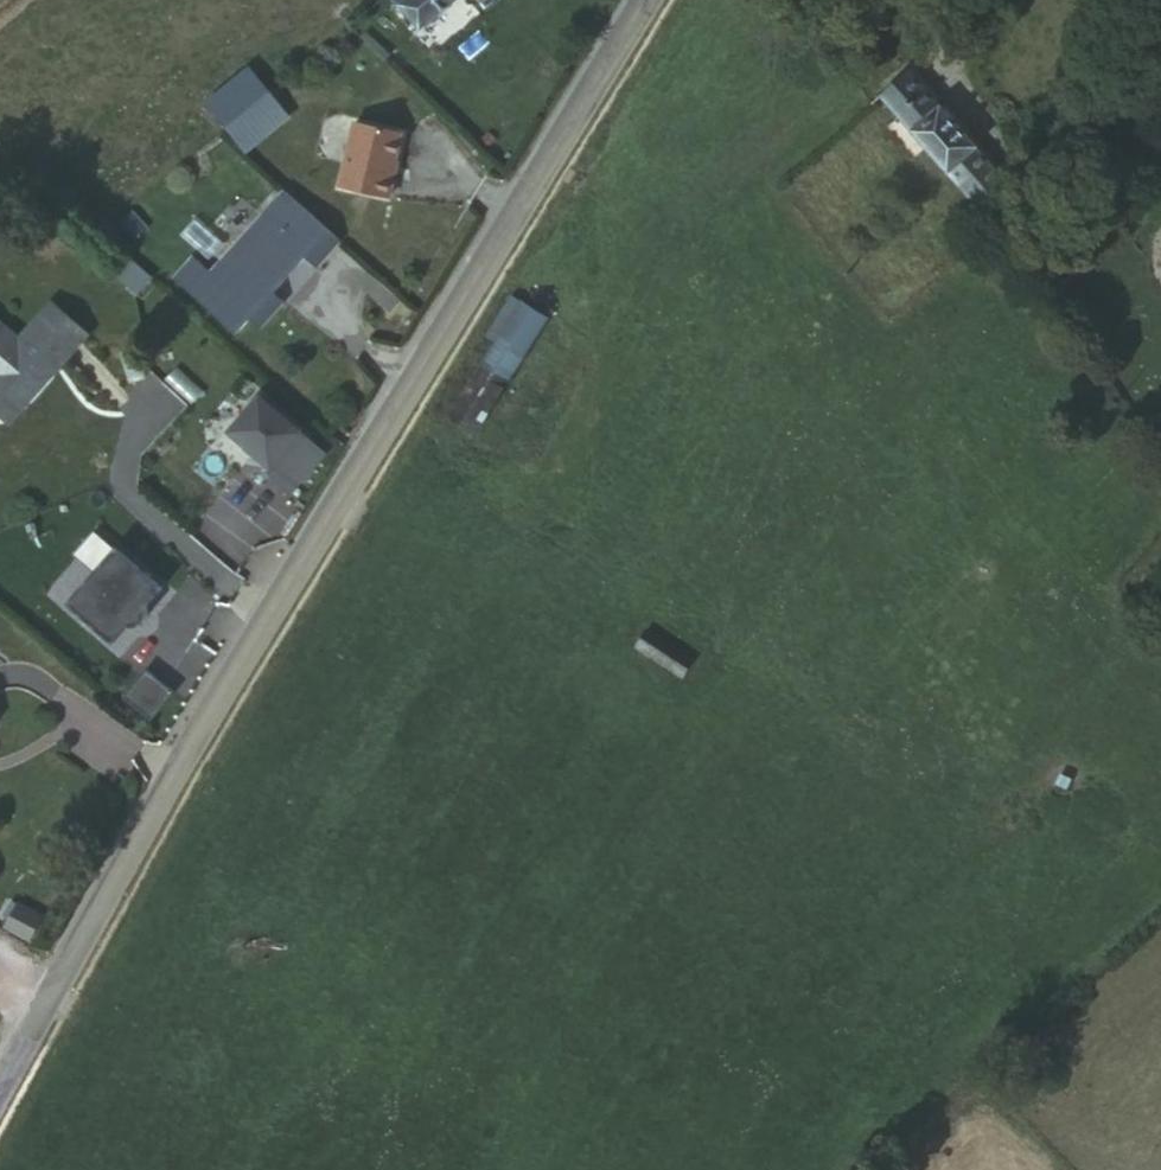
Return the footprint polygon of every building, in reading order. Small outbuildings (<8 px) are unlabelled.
[(403,3),(423,29),(457,0),(407,0),(403,3)] [(1012,205),(905,62),(876,89),(980,229),(1012,205)] [(203,109),(246,159),(291,120),(248,70),(203,109)] [(389,178),(398,136),(353,126),(339,190),(389,200),(393,180),(389,178)] [(276,290),(305,254),(320,264),(340,240),(284,189),(217,270),(197,255),(177,281),(241,335),(251,320),(268,330),(289,300),(276,290)] [(149,280),(127,261),(113,277),(135,296),(149,280)] [(477,437),(543,321),(519,306),(452,422),(477,437)] [(89,336),(54,308),(24,345),(0,325),(0,386),(28,409),(89,336)] [(0,386),(0,414),(14,426),(28,409),(0,386)] [(325,454),(258,397),(228,433),(270,469),(266,474),(290,495),(325,454)] [(164,588),(117,548),(69,605),(117,645),(131,627),(141,627),(151,615),(149,606),(164,588)] [(684,666),(639,637),(627,654),(673,684),(684,666)] [(31,943),(44,919),(18,905),(5,929),(31,943)]
